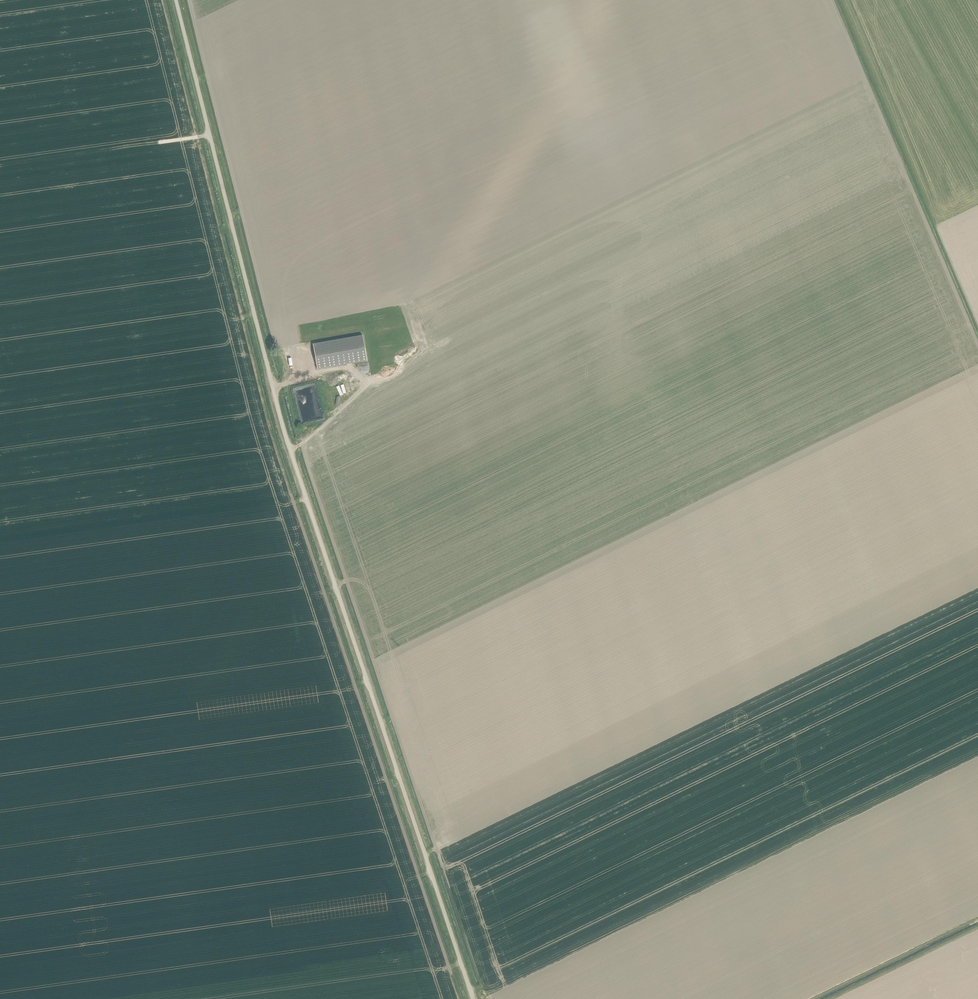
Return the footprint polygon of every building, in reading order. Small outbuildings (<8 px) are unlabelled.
[(317,369),(366,360),(362,336),(313,345),(317,369)]
